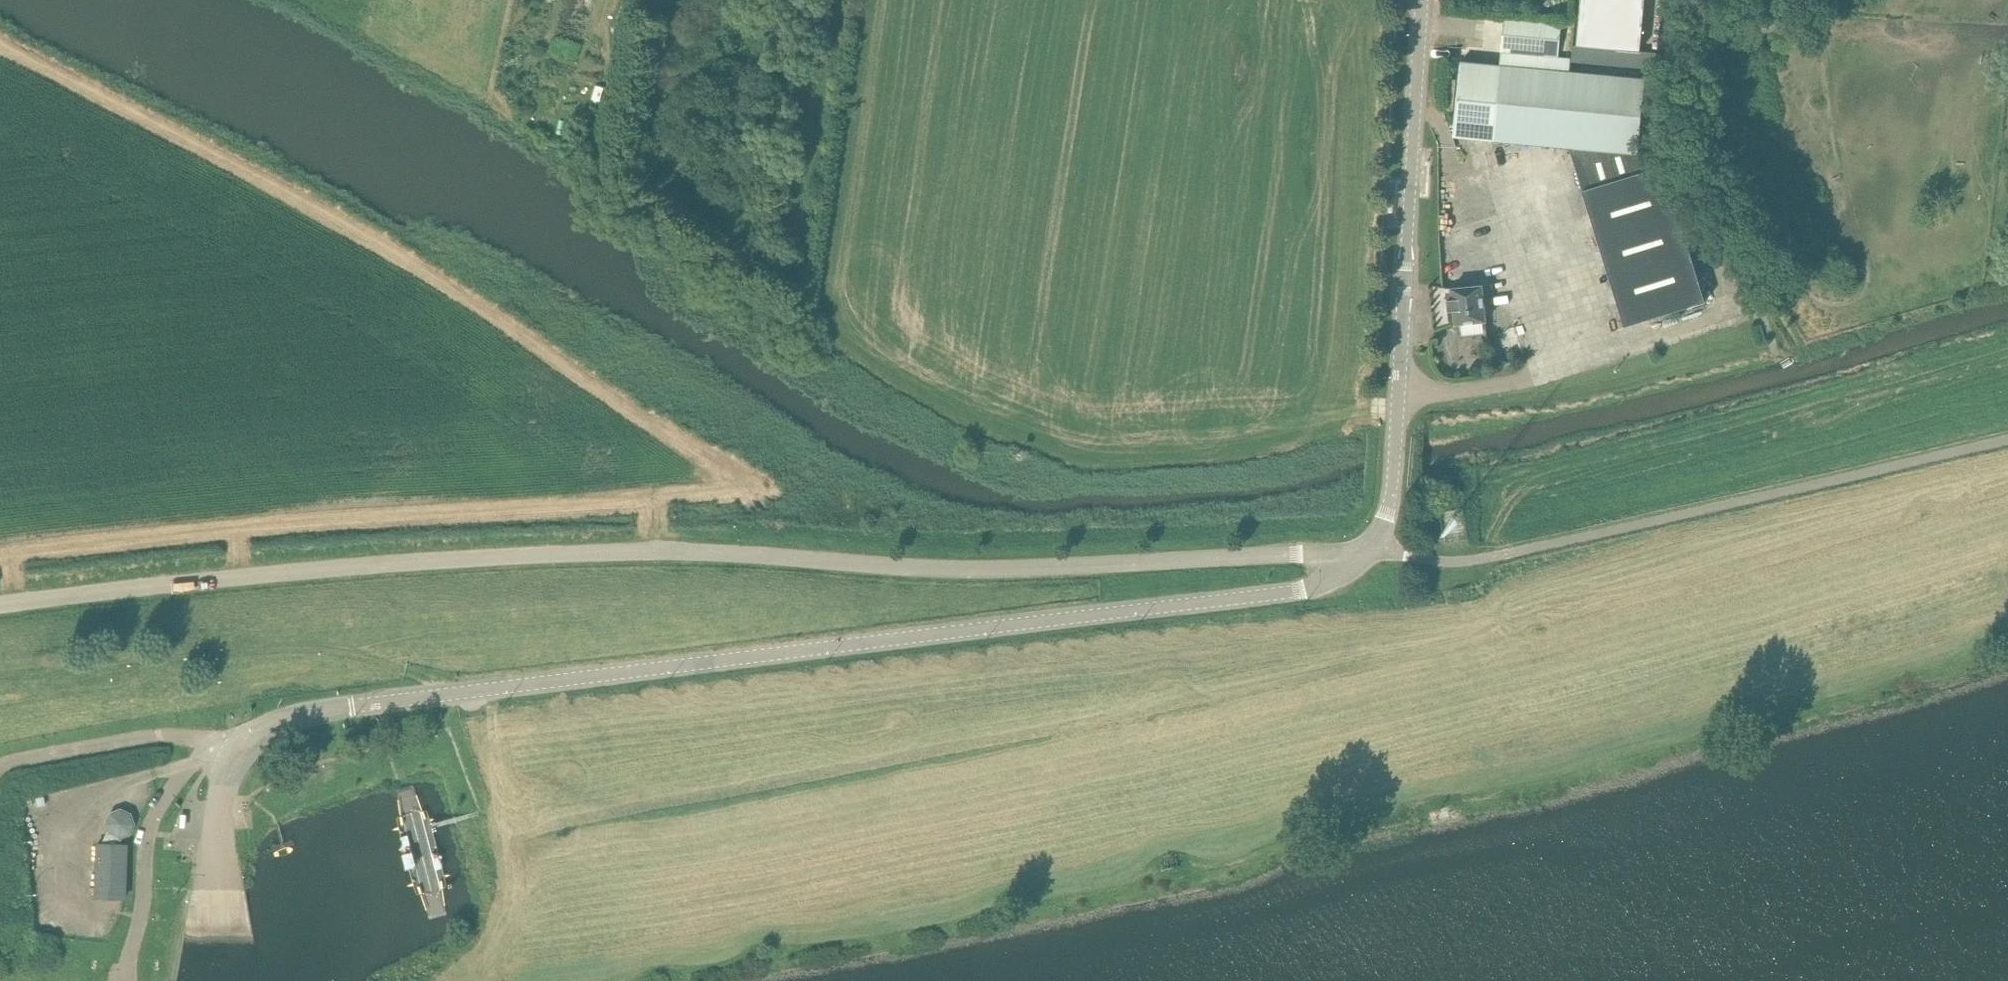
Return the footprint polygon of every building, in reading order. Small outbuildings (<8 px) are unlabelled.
[(1572,62),(1614,66),(1656,69),(1657,52),(1641,51),(1645,0),(1581,0),(1577,46),(1574,45),(1572,62)] [(1506,19),(1502,51),(1558,57),(1561,24),(1506,19)] [(1447,78),(1444,110),(1456,111),(1453,136),(1474,138),(1494,140),(1502,66),(1501,66),(1461,62),(1459,79),(1447,78)] [(1502,66),(1494,140),(1570,147),(1625,326),(1705,301),(1664,165),(1643,172),(1639,153),(1646,79),(1570,72),(1562,71),(1502,66)] [(1450,321),(1455,320),(1455,324),(1486,321),(1482,285),(1452,288),(1453,300),(1448,301),(1450,321)] [(1442,512),(1446,534),(1468,531),(1464,508),(1442,512)] [(124,899),(126,844),(119,844),(119,837),(129,833),(133,824),(130,814),(120,810),(110,813),(105,822),(109,832),(103,843),(97,843),(95,898),(124,899)]
